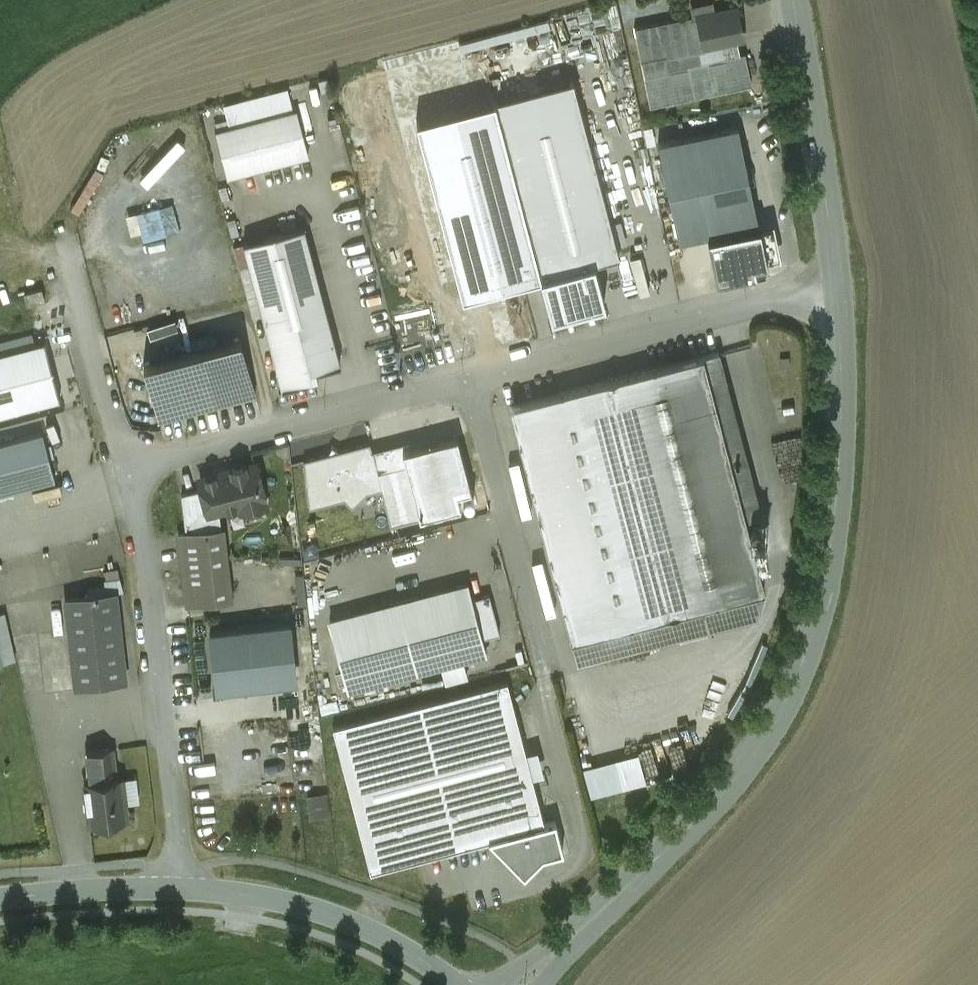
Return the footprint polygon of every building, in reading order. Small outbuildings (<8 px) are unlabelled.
[(737,8),(699,16),(704,44),(743,36),(737,8)] [(704,44),(699,16),(636,29),(651,104),(753,83),(743,36),(704,44)] [(573,79),(494,99),(541,274),(591,262),(594,261),(619,254),(573,79)] [(224,104),(229,126),(293,110),(287,88),(224,104)] [(463,295),(541,274),(494,99),(417,120),(463,295)] [(228,176),(308,155),(296,109),(293,110),(229,126),(216,130),(228,176)] [(738,125),(658,142),(679,240),(707,234),(758,223),(738,125)] [(159,208),(137,213),(144,240),(166,234),(159,208)] [(758,223),(707,234),(716,278),(755,270),(754,264),(769,261),(761,223),(758,223)] [(306,230),(242,247),(282,392),(317,382),(315,374),(344,367),(306,230)] [(591,262),(541,274),(551,316),(605,301),(594,261),(591,262)] [(42,288),(24,292),(27,305),(46,300),(42,288)] [(240,338),(144,363),(159,421),(256,396),(240,338)] [(0,353),(0,414),(60,398),(45,341),(0,353)] [(718,350),(509,405),(571,640),(764,589),(746,518),(760,514),(740,436),(725,439),(714,398),(730,394),(718,350)] [(0,442),(0,495),(54,482),(42,432),(0,442)] [(410,440),(372,450),(382,489),(391,524),(475,503),(458,436),(412,448),(410,440)] [(368,492),(382,489),(372,450),(370,442),(340,450),(332,445),(328,453),(304,459),(309,508),(344,499),(352,507),(368,492)] [(258,459),(198,474),(202,487),(208,513),(226,508),(268,498),(258,459)] [(202,487),(183,493),(187,529),(228,525),(226,508),(208,513),(202,487)] [(187,529),(179,530),(189,605),(234,600),(228,525),(187,529)] [(335,619),(354,689),(488,652),(469,583),(335,619)] [(89,594),(65,597),(75,686),(126,679),(116,591),(100,593),(99,586),(89,587),(89,594)] [(237,630),(210,633),(217,689),(243,685),(296,679),(290,625),(237,631),(237,630)] [(487,837),(545,822),(509,683),(335,729),(371,868),(487,837)] [(113,747),(88,750),(92,780),(116,777),(113,747)] [(594,796),(649,779),(641,750),(585,767),(594,796)] [(92,780),(84,781),(89,822),(93,822),(94,828),(109,826),(108,820),(128,818),(123,777),(122,776),(116,777),(92,780)] [(332,813),(331,791),(310,792),(311,814),(332,813)] [(559,818),(545,822),(487,837),(525,875),(543,853),(566,848),(559,818)]
